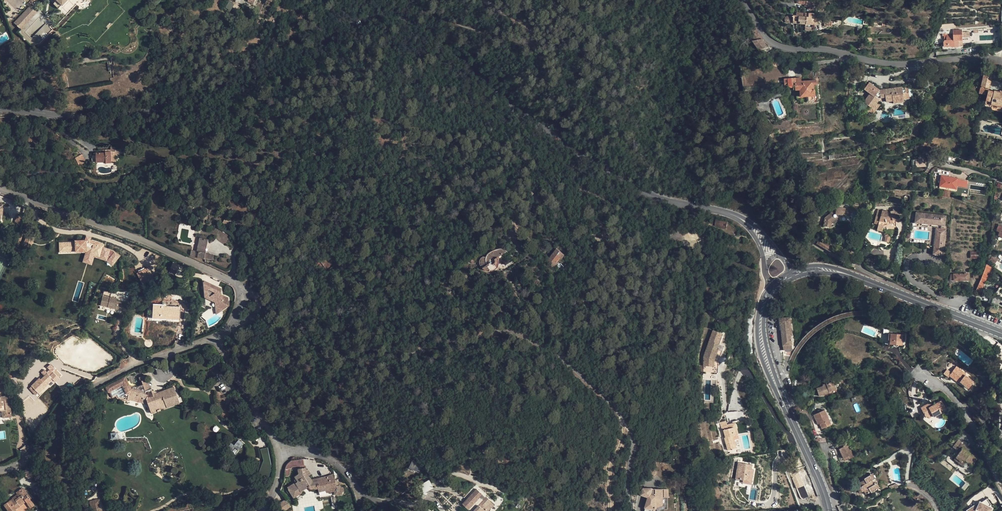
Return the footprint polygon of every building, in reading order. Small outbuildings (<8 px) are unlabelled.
[(57,0),(53,4),(58,8),(62,5),(57,0)] [(799,1),(801,2),(801,4),(805,4),(806,5),(806,7),(809,7),(809,10),(813,10),(815,0),(814,0),(799,0),(799,1)] [(14,23),(21,29),(36,12),(30,6),(14,23)] [(806,24),(806,30),(812,31),(813,25),(818,25),(819,15),(814,15),(814,13),(798,12),(798,15),(793,15),(793,17),(789,17),(787,17),(786,17),(786,18),(785,19),(785,21),(786,21),(787,22),(793,22),(793,23),(806,24)] [(944,40),(944,42),(944,46),(951,46),(951,47),(959,47),(959,43),(962,43),(962,30),(953,30),(953,36),(947,36),(947,40),(944,40)] [(762,39),(752,41),(758,49),(767,46),(762,39)] [(866,68),(851,70),(852,77),(867,76),(866,68)] [(1000,91),(1000,93),(994,91),(994,92),(988,91),(992,74),(985,72),(980,93),(987,95),(986,100),(991,101),(991,104),(1001,107),(1001,92),(1000,91)] [(801,81),(801,78),(784,79),(785,88),(795,87),(796,90),(800,90),(800,97),(807,96),(814,96),(814,85),(816,84),(816,80),(801,81)] [(882,102),(886,101),(886,102),(893,101),(893,103),(904,102),(904,99),(910,98),(910,97),(909,89),(908,86),(880,90),(869,82),(864,89),(870,93),(864,102),(867,105),(864,109),(865,112),(870,112),(879,100),(882,102)] [(882,102),(879,100),(870,112),(873,114),(882,102)] [(1001,124),(1001,118),(988,114),(987,120),(1001,124)] [(106,153),(96,153),(96,155),(96,162),(106,162),(106,163),(112,163),(111,151),(116,151),(122,151),(122,150),(116,150),(111,150),(106,150),(106,153)] [(939,151),(936,157),(943,161),(945,154),(939,151)] [(75,158),(79,166),(85,162),(81,154),(75,158)] [(915,159),(916,167),(918,166),(925,166),(925,158),(918,158),(918,159),(915,159)] [(956,189),(957,185),(957,180),(958,178),(941,176),(940,186),(956,189)] [(825,218),(824,225),(831,226),(831,222),(838,217),(835,217),(835,214),(838,214),(850,215),(850,209),(832,207),(831,213),(825,218)] [(813,208),(811,215),(818,217),(820,210),(813,208)] [(878,210),(875,223),(879,224),(883,225),(893,222),(893,220),(900,218),(897,208),(893,209),(894,210),(890,211),(891,212),(887,213),(887,211),(884,211),(878,210)] [(915,222),(941,225),(945,225),(946,216),(916,212),(915,222)] [(727,222),(716,220),(715,225),(726,228),(727,222)] [(509,230),(517,226),(513,222),(508,224),(509,230)] [(943,255),(944,250),(946,229),(941,229),(936,228),(933,254),(943,255)] [(25,237),(24,246),(32,246),(33,237),(25,237)] [(206,253),(208,239),(200,238),(197,251),(192,250),(191,256),(204,259),(205,258),(207,259),(208,254),(206,253)] [(816,244),(832,252),(832,247),(826,244),(824,243),(819,239),(816,244)] [(60,252),(86,251),(86,240),(75,241),(75,242),(59,242),(60,252)] [(87,247),(86,251),(100,255),(104,244),(90,240),(89,242),(94,244),(92,249),(87,247)] [(488,253),(487,255),(486,257),(483,257),(481,258),(480,259),(479,261),(479,263),(480,264),(482,268),(484,270),(488,271),(490,271),(491,271),(493,271),(494,270),(497,268),(498,267),(498,265),(499,262),(499,260),(498,258),(507,251),(505,250),(501,248),(497,249),(494,250),(489,252),(488,253)] [(564,254),(556,248),(545,262),(553,269),(564,254)] [(172,262),(169,273),(178,276),(182,265),(172,262)] [(146,268),(137,273),(143,284),(152,279),(146,268)] [(989,273),(986,272),(984,271),(980,281),(975,294),(977,294),(979,294),(979,293),(980,293),(982,289),(980,288),(983,282),(985,283),(989,273)] [(104,290),(100,305),(122,310),(123,303),(116,301),(117,298),(110,297),(111,292),(104,290)] [(166,306),(155,305),(154,319),(180,320),(181,307),(166,306)] [(780,325),(781,324),(783,350),(792,349),(790,325),(791,325),(790,317),(779,318),(780,325)] [(713,368),(723,333),(712,330),(702,364),(713,368)] [(905,335),(889,333),(888,340),(890,340),(890,344),(893,344),(893,345),(894,346),(895,347),(896,347),(897,347),(898,346),(899,345),(902,345),(903,341),(905,341),(905,335)] [(965,375),(966,374),(956,366),(951,373),(949,375),(950,376),(956,381),(958,379),(960,381),(960,382),(969,388),(974,382),(965,375)] [(45,384),(52,378),(53,380),(55,381),(61,375),(58,372),(55,374),(53,372),(50,376),(47,373),(33,387),(38,392),(38,393),(46,385),(45,384)] [(125,377),(105,387),(108,392),(110,392),(113,397),(116,396),(117,399),(128,401),(128,400),(130,394),(146,398),(149,404),(151,413),(180,403),(178,398),(179,397),(179,396),(180,395),(179,394),(179,393),(177,392),(176,392),(174,387),(158,392),(154,394),(153,391),(152,388),(148,379),(150,378),(148,374),(139,377),(140,381),(142,381),(144,385),(137,388),(130,386),(125,377)] [(819,396),(830,392),(829,391),(836,389),(833,381),(823,385),(823,386),(816,388),(819,396)] [(35,395),(38,392),(33,387),(31,386),(29,388),(35,395)] [(130,394),(128,400),(149,404),(146,398),(130,394)] [(9,396),(0,397),(0,411),(2,410),(3,418),(11,417),(9,396)] [(927,404),(921,408),(926,417),(928,416),(932,414),(933,416),(934,417),(942,412),(941,411),(946,408),(942,401),(932,406),(931,404),(928,406),(927,404)] [(825,410),(814,415),(817,423),(819,422),(822,429),(831,424),(825,410)] [(726,421),(720,423),(722,431),(723,430),(725,437),(724,438),(728,450),(736,448),(734,440),(735,439),(734,436),(736,435),(734,430),(737,430),(735,423),(727,425),(726,421)] [(230,444),(227,448),(235,455),(244,444),(240,440),(234,447),(230,444)] [(960,464),(963,459),(966,462),(971,466),(977,459),(968,451),(965,449),(966,447),(961,443),(956,449),(960,452),(954,459),(960,464)] [(839,449),(844,458),(848,457),(849,459),(854,457),(848,444),(843,446),(843,444),(838,446),(839,449)] [(260,449),(264,465),(270,464),(266,448),(260,449)] [(305,466),(304,458),(299,459),(291,460),(289,461),(288,462),(287,463),(286,465),(286,466),(285,467),(285,468),(285,470),(292,469),(292,467),(305,466)] [(412,460),(409,468),(419,472),(422,465),(412,460)] [(752,464),(738,462),(735,479),(743,480),(743,483),(751,483),(754,469),(751,469),(752,464)] [(37,470),(30,466),(24,474),(30,479),(37,470)] [(299,474),(295,477),(298,482),(296,483),(301,491),(310,485),(317,484),(318,489),(319,492),(326,490),(327,493),(334,492),(335,495),(342,494),(340,485),(339,485),(336,486),(335,480),(334,475),(311,480),(309,475),(311,474),(309,471),(306,470),(306,468),(298,469),(299,474)] [(809,497),(798,472),(790,475),(800,497),(803,500),(809,497)] [(861,473),(856,475),(860,482),(864,479),(861,473)] [(862,486),(857,488),(860,493),(864,491),(866,495),(871,492),(872,492),(877,489),(874,484),(874,485),(871,481),(873,480),(870,475),(864,478),(864,479),(860,482),(862,486)] [(418,486),(422,494),(433,488),(429,480),(418,486)] [(301,491),(296,483),(296,482),(288,487),(294,498),(302,493),(301,491)] [(11,500),(4,505),(9,510),(16,510),(15,509),(19,506),(19,504),(25,500),(26,501),(28,503),(30,501),(29,499),(31,498),(23,488),(16,493),(17,495),(13,498),(14,498),(15,499),(12,501),(11,500)] [(477,507),(473,510),(489,510),(494,505),(490,501),(491,501),(486,497),(477,489),(467,499),(473,504),(477,507)] [(643,489),(641,495),(648,497),(644,510),(661,510),(662,510),(667,508),(667,489),(643,489)] [(473,504),(467,499),(462,504),(468,510),(469,510),(473,504)] [(279,502),(282,510),(290,508),(287,500),(279,502)] [(992,508),(980,503),(978,505),(977,504),(967,510),(991,510),(992,508)]
